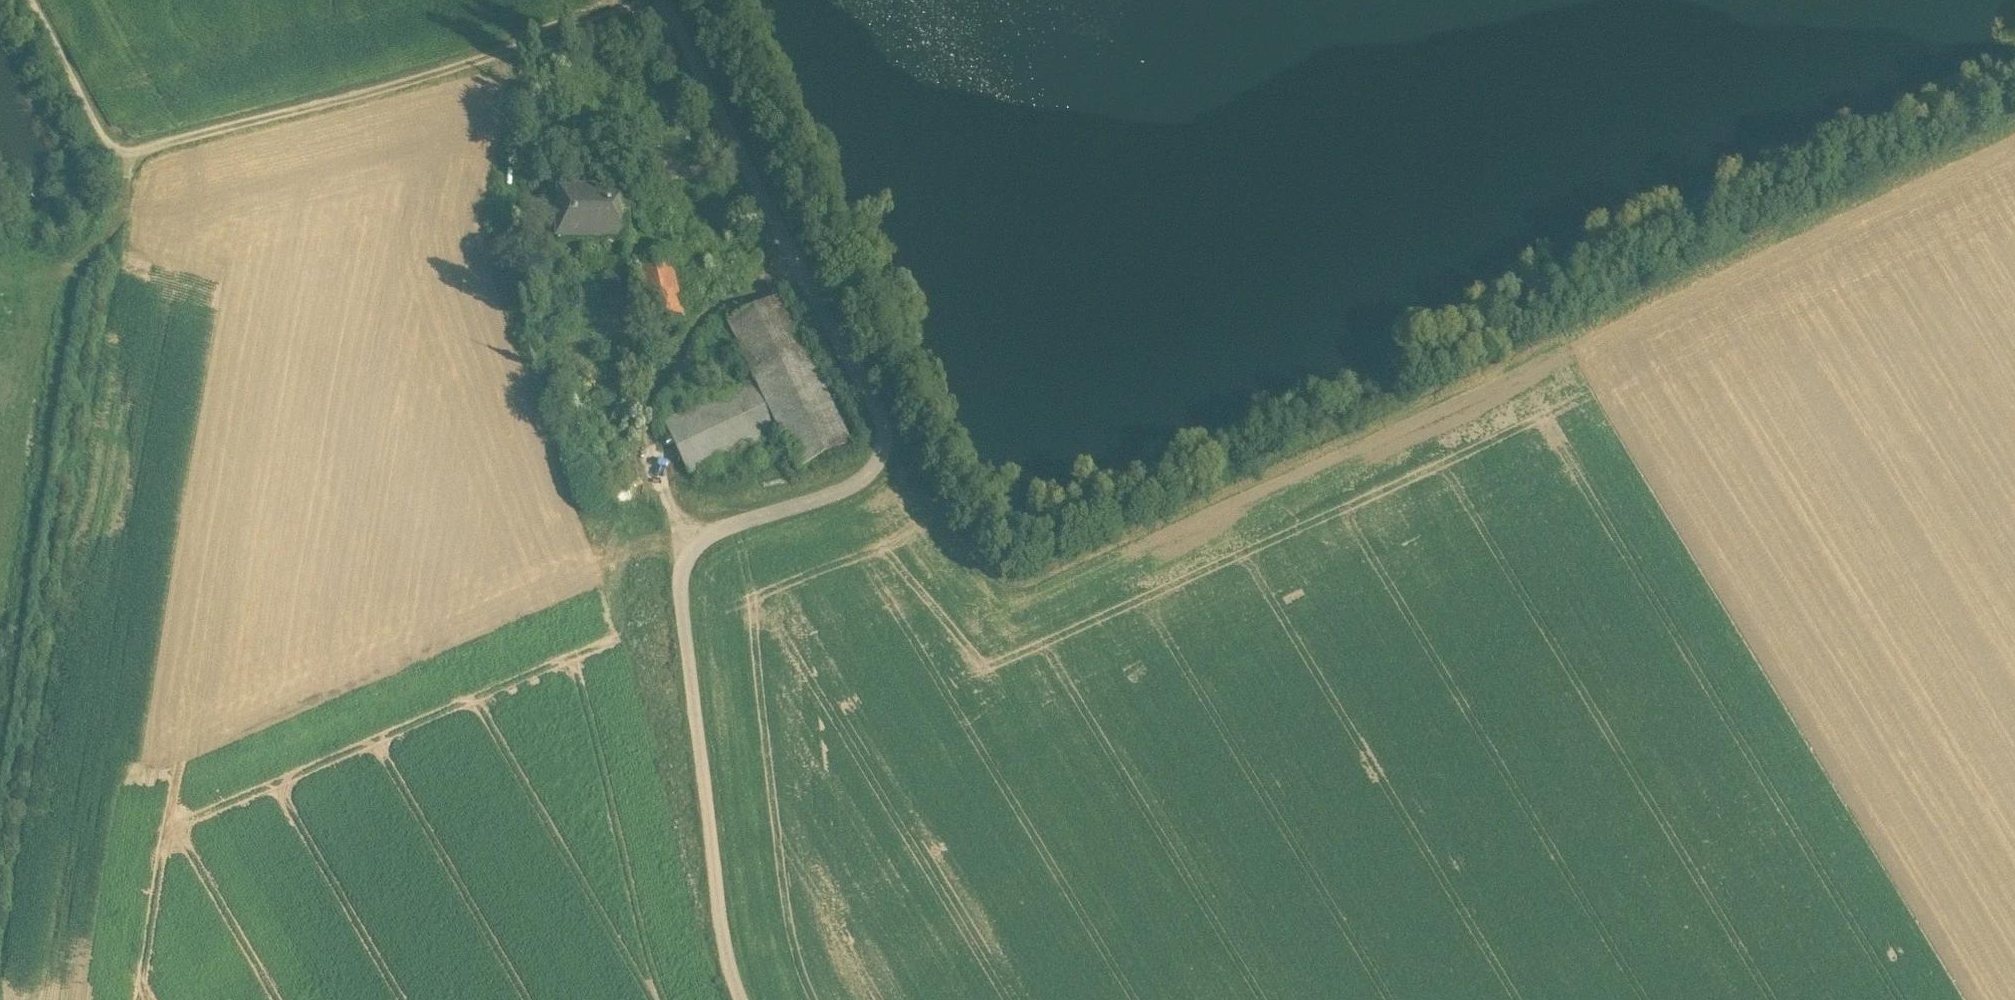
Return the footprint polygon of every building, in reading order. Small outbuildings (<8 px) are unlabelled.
[(629,193),(560,192),(558,242),(628,243),(629,193)] [(660,258),(639,262),(654,329),(679,323),(667,270),(679,267),(675,247),(658,251),(660,258)] [(781,300),(729,325),(756,382),(666,425),(689,475),(780,432),(799,471),(851,446),(781,300)]
